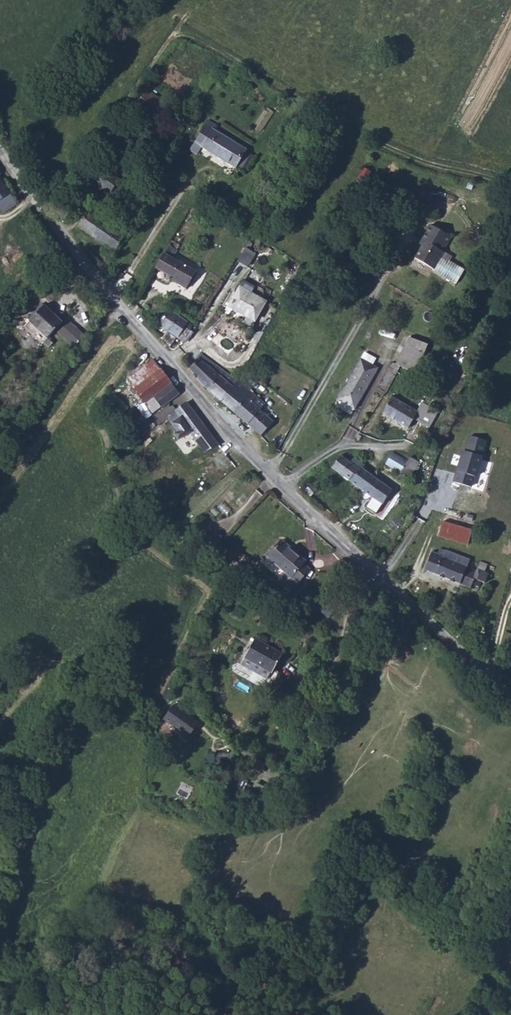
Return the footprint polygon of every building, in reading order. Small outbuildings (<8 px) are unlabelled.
[(248,143),(214,123),(203,141),(237,161),(248,143)] [(118,176),(96,162),(87,176),(93,180),(92,183),(100,188),(101,185),(110,191),(111,189),(114,192),(119,183),(115,181),(118,176)] [(363,162),(356,175),(364,179),(371,166),(363,162)] [(426,200),(430,190),(422,187),(418,197),(426,200)] [(98,215),(84,207),(74,223),(112,247),(124,229),(100,213),(98,215)] [(453,232),(432,220),(423,235),(426,237),(417,253),(436,265),(459,278),(466,266),(452,257),(451,259),(442,254),(446,248),(444,247),(453,232)] [(170,241),(156,265),(174,276),(172,279),(188,289),(199,270),(173,254),(178,247),(178,246),(170,241)] [(256,252),(246,246),(238,259),(248,265),(256,252)] [(229,305),(232,306),(254,321),(266,302),(240,287),(229,305)] [(44,332),(54,323),(51,319),(47,323),(32,305),(11,322),(27,341),(42,328),(44,332)] [(167,305),(157,320),(167,327),(178,312),(167,305)] [(178,312),(167,327),(177,334),(187,319),(178,312)] [(187,319),(177,334),(184,340),(190,336),(197,325),(187,319)] [(67,338),(54,323),(44,332),(60,349),(67,338)] [(416,370),(425,349),(404,340),(395,361),(416,370)] [(240,381),(209,357),(203,352),(190,366),(213,392),(224,400),(240,381)] [(359,357),(341,390),(358,400),(377,366),(359,357)] [(145,398),(161,378),(148,364),(122,392),(138,406),(145,398)] [(145,398),(153,406),(170,387),(161,378),(145,398)] [(232,408),(248,421),(264,435),(279,418),(257,399),(258,397),(240,381),(224,400),(232,408)] [(358,400),(341,390),(336,398),(354,408),(358,400)] [(416,416),(423,420),(427,413),(419,409),(407,402),(403,400),(395,395),(386,410),(411,425),(416,416)] [(427,413),(423,420),(432,425),(441,409),(425,399),(419,409),(427,413)] [(211,442),(177,400),(167,409),(172,416),(164,422),(170,430),(167,433),(170,438),(182,431),(187,438),(197,451),(211,442)] [(483,454),(488,437),(472,432),(467,448),(465,448),(456,480),(474,485),(476,477),(483,479),(486,469),(480,467),(483,454)] [(351,457),(342,450),(332,464),(384,501),(394,487),(362,464),(365,459),(354,452),(351,457)] [(420,463),(417,462),(416,464),(409,460),(393,450),(385,463),(410,479),(420,463)] [(483,454),(480,467),(486,469),(483,479),(476,477),(474,485),(510,496),(510,462),(483,454)] [(304,485),(315,495),(321,489),(310,479),(304,485)] [(474,485),(456,480),(452,492),(470,498),(474,485)] [(475,526),(446,517),(441,532),(471,540),(475,526)] [(270,554),(283,537),(277,531),(262,547),(270,554)] [(300,553),(283,537),(270,554),(292,575),(304,563),(298,557),(300,553)] [(488,581),(492,571),(488,569),(491,561),(482,558),(479,567),(470,564),(473,556),(443,544),(441,550),(435,548),(427,567),(481,588),(485,580),(488,581)] [(318,601),(314,609),(329,616),(333,608),(318,601)] [(283,655),(254,638),(243,656),(272,673),(283,655)] [(183,720),(167,710),(160,720),(178,730),(183,720)]
